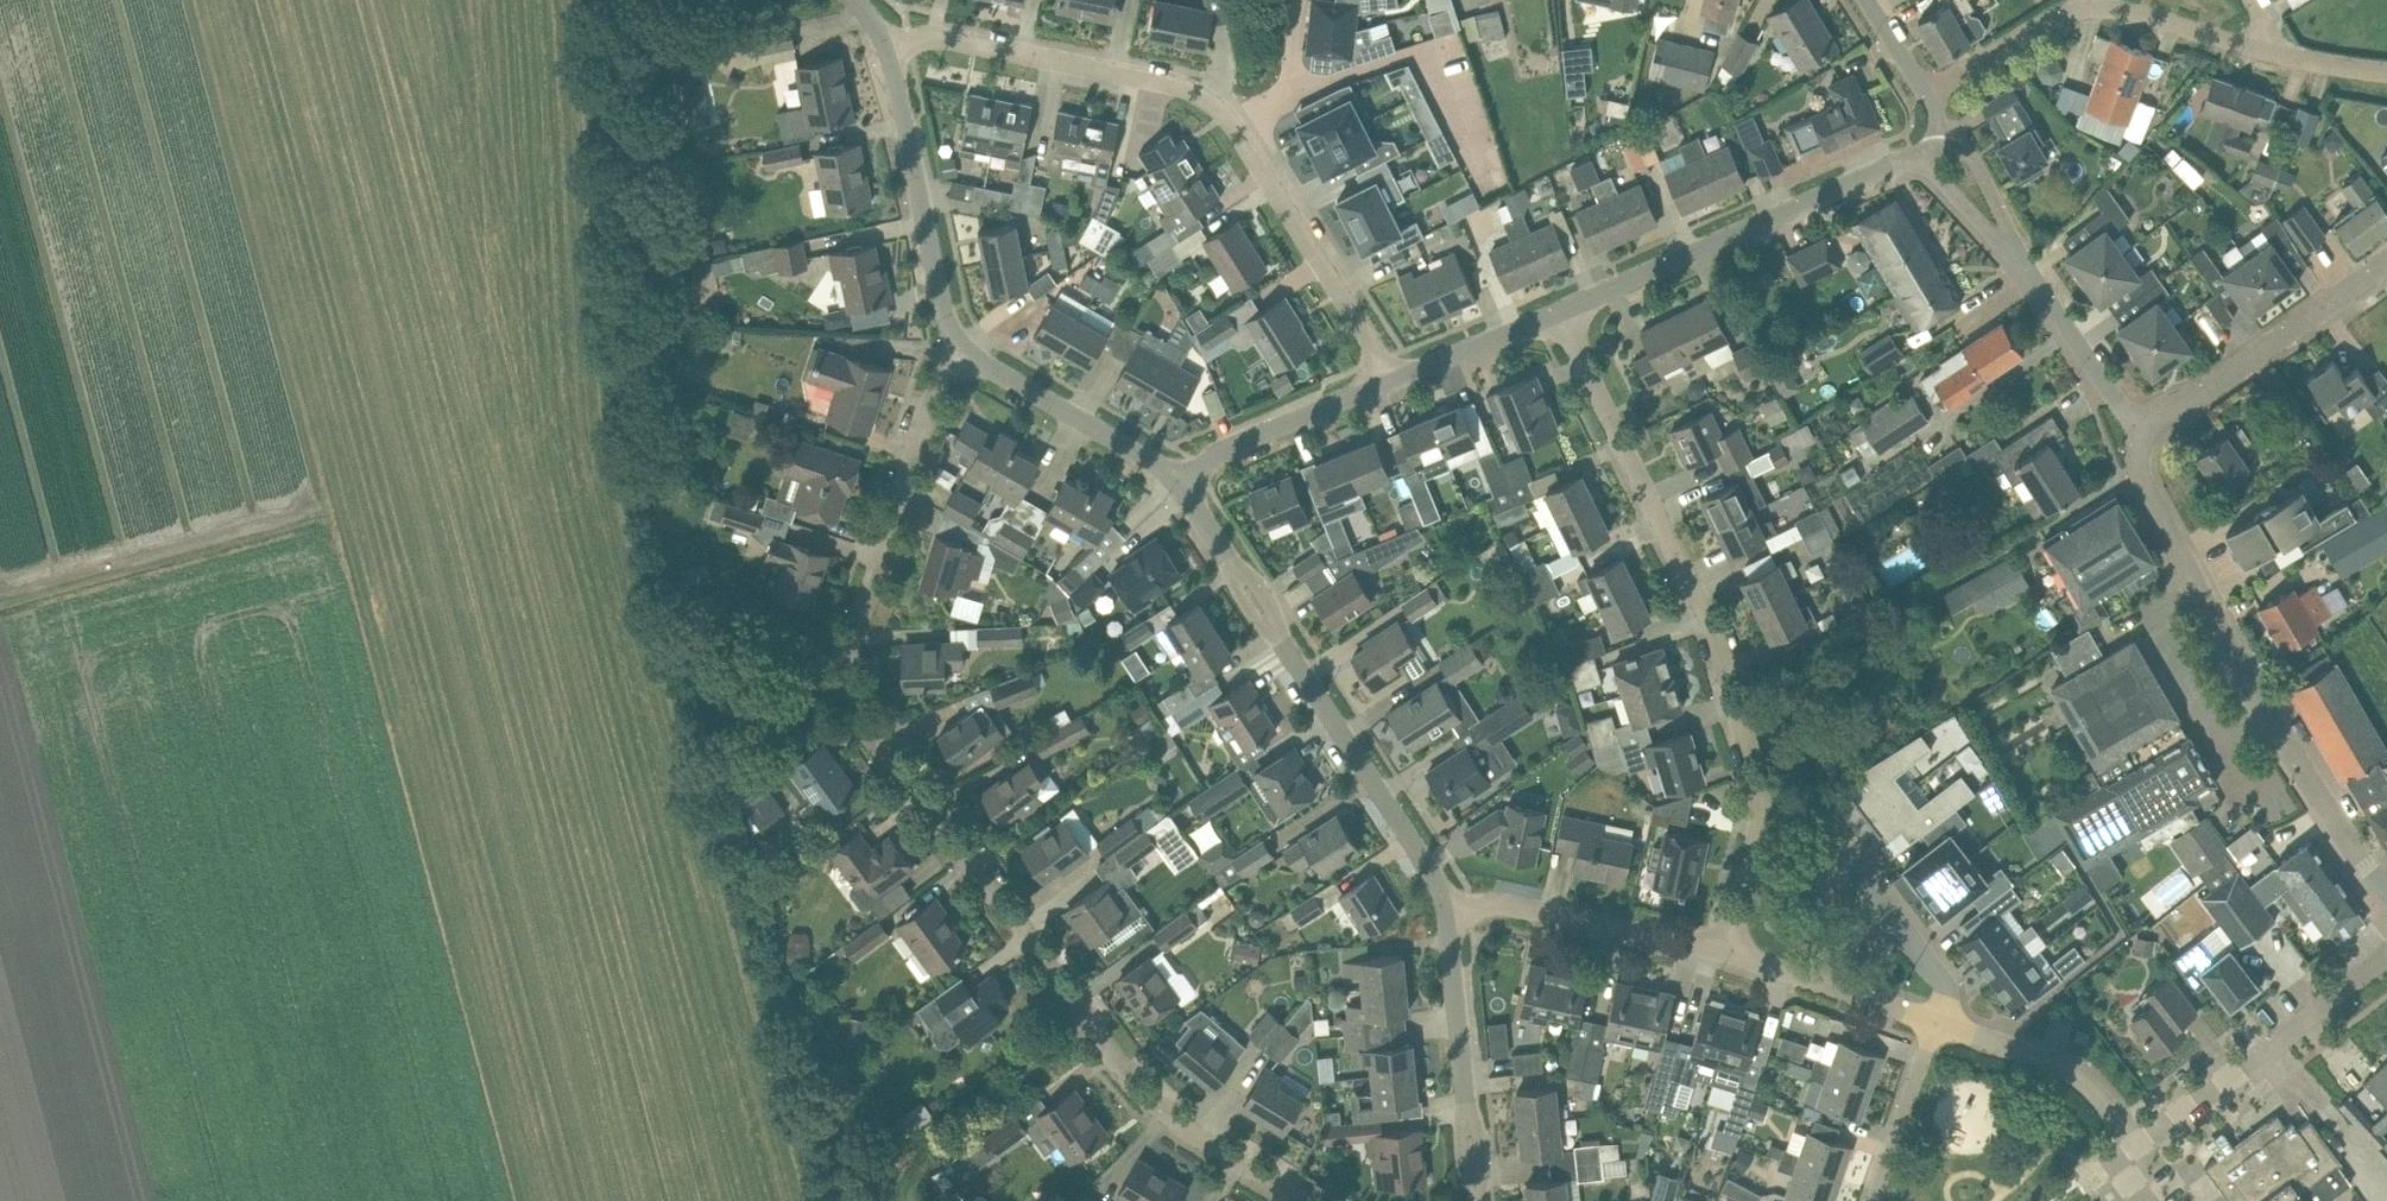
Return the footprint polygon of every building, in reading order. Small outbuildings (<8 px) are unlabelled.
[(1114,19),(1118,0),(1060,0),(1059,8),(1114,19)] [(1150,36),(1176,41),(1177,38),(1185,40),(1184,43),(1206,47),(1213,10),(1166,0),(1157,0),(1150,36)] [(1311,23),(1356,28),(1358,9),(1363,10),(1400,3),(1399,0),(1313,0),(1311,23)] [(1635,11),(1637,0),(1583,0),(1635,11)] [(1707,8),(1702,26),(1728,32),(1736,0),(1705,0),(1703,8),(1707,8)] [(1801,65),(1836,44),(1823,22),(1821,23),(1816,15),(1818,14),(1809,0),(1795,0),(1771,15),(1801,65)] [(1946,4),(1919,20),(1941,57),(1983,32),(1985,26),(1979,16),(1972,14),(1959,22),(1957,18),(1975,7),(1971,0),(1943,0),(1946,4)] [(1450,7),(1429,13),(1436,35),(1456,29),(1450,7)] [(1488,10),(1475,13),(1481,37),(1482,41),(1506,35),(1500,7),(1495,8),(1488,10)] [(752,31),(756,52),(796,44),(791,23),(752,31)] [(1356,28),(1311,23),(1308,50),(1336,53),(1335,69),(1397,48),(1391,31),(1373,37),(1369,24),(1356,28)] [(1717,75),(1733,84),(1740,71),(1741,71),(1757,41),(1739,32),(1717,75)] [(2103,59),(2079,127),(2121,142),(2153,53),(2111,38),(2111,39),(2097,34),(2090,54),(2103,59)] [(1650,76),(1705,90),(1715,51),(1659,37),(1650,76)] [(1563,47),(1567,95),(1587,93),(1585,68),(1576,69),(1573,46),(1563,47)] [(798,65),(806,105),(780,110),(786,140),(817,134),(815,124),(854,116),(841,56),(798,65)] [(2059,58),(2049,56),(2040,61),(2038,71),(2043,80),(2053,82),(2062,77),(2065,67),(2059,58)] [(1409,62),(1385,70),(1393,85),(1415,74),(1409,62)] [(1831,83),(1837,98),(1834,99),(1836,103),(1787,125),(1799,154),(1825,142),(1827,147),(1880,124),(1865,91),(1862,93),(1853,73),(1831,83)] [(686,124),(709,123),(707,75),(684,76),(686,124)] [(2203,108),(2217,114),(2208,140),(2246,154),(2252,139),(2231,132),(2236,120),(2251,125),(2256,110),(2269,115),(2275,98),(2262,93),(2263,92),(2215,75),(2203,108)] [(1300,122),(1312,147),(1363,122),(1351,98),(1358,94),(1351,81),(1342,85),(1302,105),(1308,118),(1300,122)] [(1998,145),(2020,182),(2045,168),(2041,162),(2048,157),(2039,142),(2044,139),(2013,86),(1981,105),(1991,120),(1992,120),(2004,141),(1998,145)] [(1424,91),(1409,98),(1415,111),(1430,103),(1424,91)] [(978,141),(993,144),(1003,98),(972,92),(960,153),(975,156),(978,141)] [(1609,97),(1606,111),(1627,115),(1630,102),(1609,97)] [(993,144),(1008,147),(1005,162),(1021,165),(1033,104),(1003,98),(993,144)] [(2290,135),(2308,141),(2318,112),(2301,105),(2290,135)] [(1065,159),(1080,162),(1089,115),(1059,109),(1047,170),(1062,173),(1065,159)] [(1080,162),(1095,165),(1092,179),(1108,182),(1120,121),(1089,115),(1080,162)] [(1363,122),(1312,147),(1325,173),(1353,159),(1359,172),(1388,157),(1401,150),(1395,138),(1377,137),(1372,139),(1363,122)] [(1637,140),(1638,143),(1652,138),(1645,123),(1632,129),(1634,133),(1637,140)] [(1428,137),(1427,138),(1433,149),(1449,141),(1443,130),(1428,137)] [(1150,168),(1136,177),(1144,189),(1150,186),(1156,182),(1164,195),(1205,169),(1188,143),(1185,145),(1181,138),(1176,141),(1170,132),(1140,151),(1150,168)] [(1700,135),(1689,140),(1715,197),(1717,196),(1716,194),(1730,188),(1731,189),(1745,183),(1728,145),(1708,154),(1700,135)] [(1770,138),(1750,147),(1763,175),(1782,167),(1770,138)] [(1715,197),(1689,140),(1679,144),(1687,162),(1667,171),(1684,210),(1698,204),(1698,203),(1712,196),(1712,198),(1715,197)] [(763,149),(767,168),(805,160),(802,141),(763,149)] [(817,151),(830,210),(872,201),(859,142),(817,151)] [(2183,154),(2173,164),(2194,185),(2204,175),(2183,154)] [(1339,197),(1352,223),(1390,204),(1379,181),(1396,173),(1388,157),(1359,172),(1358,172),(1365,185),(1339,197)] [(1593,158),(1571,168),(1580,187),(1592,182),(1602,178),(1593,158)] [(1161,215),(1160,216),(1167,227),(1168,229),(1171,227),(1179,239),(1201,225),(1204,223),(1205,222),(1198,210),(1201,208),(1222,195),(1205,169),(1164,195),(1172,208),(1166,212),(1161,215)] [(2275,178),(2254,170),(2250,182),(2270,190),(2275,178)] [(2358,250),(2386,229),(2386,208),(2374,190),(2374,191),(2361,172),(2343,185),(2357,204),(2336,219),(2358,250)] [(1611,173),(1602,178),(1627,235),(1629,234),(1629,233),(1643,227),(1643,228),(1658,222),(1641,183),(1620,192),(1611,173)] [(1010,206),(1026,209),(1031,181),(1016,178),(1010,206)] [(1627,235),(1602,178),(1592,182),(1600,200),(1579,210),(1596,249),(1611,242),(1610,241),(1624,235),(1625,236),(1627,235)] [(1026,209),(1041,212),(1047,184),(1031,181),(1026,209)] [(1004,189),(999,187),(976,183),(973,199),(1001,204),(1004,189)] [(2078,277),(2081,281),(2124,251),(2111,232),(2131,218),(2108,185),(2096,199),(2104,210),(2085,223),(2093,235),(2067,255),(2074,264),(2074,268),(2075,270),(2076,273),(2078,277)] [(1505,195),(1514,216),(1539,274),(1542,273),(1541,271),(1555,265),(1556,267),(1570,260),(1553,221),(1532,230),(1524,211),(1530,197),(1525,186),(1505,195)] [(1474,190),(1459,198),(1467,213),(1482,205),(1474,190)] [(1854,223),(1896,294),(1943,266),(1901,195),(1854,223)] [(1054,199),(1051,213),(1068,217),(1070,203),(1054,199)] [(1390,204),(1352,223),(1365,248),(1390,236),(1397,248),(1426,233),(1419,218),(1402,226),(1390,204)] [(2285,218),(2307,249),(2326,235),(2304,204),(2285,218)] [(1094,214),(1080,238),(1093,246),(1107,221),(1094,214)] [(1539,274),(1514,216),(1504,220),(1512,238),(1491,247),(1508,288),(1523,281),(1522,280),(1536,274),(1537,275),(1539,274)] [(2271,238),(2259,247),(2250,235),(2238,244),(2246,256),(2277,299),(2278,299),(2284,293),(2290,286),(2300,279),(2279,249),(2293,239),(2277,216),(2262,227),(2271,238)] [(1206,240),(1236,286),(1267,267),(1237,220),(1206,240)] [(1093,246),(1107,254),(1122,229),(1107,221),(1093,246)] [(980,230),(986,261),(1022,253),(1016,222),(980,230)] [(1047,231),(1051,248),(1065,245),(1061,228),(1047,231)] [(1788,255),(1801,282),(1829,269),(1822,256),(1835,250),(1828,236),(1788,255)] [(743,251),(746,269),(761,266),(762,272),(781,268),(782,272),(808,267),(802,238),(743,251)] [(1149,258),(1156,253),(1148,240),(1124,255),(1132,268),(1149,258)] [(1067,257),(1079,254),(1077,242),(1065,245),(1051,248),(1054,265),(1068,262),(1067,257)] [(1149,258),(1159,274),(1183,259),(1173,242),(1156,253),(1149,258)] [(832,252),(837,274),(843,273),(850,307),(892,298),(887,273),(882,273),(876,243),(832,252)] [(2275,301),(2277,299),(2238,244),(2237,243),(2225,251),(2224,258),(2231,267),(2223,273),(2251,313),(2261,306),(2262,306),(2264,306),(2266,305),(2268,304),(2271,303),(2275,301)] [(2221,269),(2204,246),(2192,255),(2208,279),(2209,278),(2220,270),(2221,269)] [(1445,262),(1430,269),(1450,313),(1462,308),(1461,305),(1477,298),(1456,251),(1443,256),(1445,262)] [(2128,284),(2137,296),(2160,278),(2152,266),(2141,274),(2124,251),(2081,281),(2083,283),(2086,287),(2090,290),(2094,293),(2101,303),(2128,284)] [(986,261),(993,292),(1029,285),(1022,253),(986,261)] [(1943,266),(1896,294),(1915,327),(1963,299),(1943,266)] [(1757,288),(1776,277),(1770,267),(1751,278),(1757,288)] [(1450,313),(1430,269),(1415,275),(1413,269),(1400,275),(1421,322),(1436,316),(1438,319),(1450,313)] [(1081,284),(1095,292),(1102,280),(1088,271),(1081,284)] [(2160,278),(2137,296),(2145,308),(2119,327),(2125,337),(2128,345),(2133,353),(2175,323),(2158,299),(2170,291),(2160,278)] [(1095,292),(1111,301),(1118,289),(1102,280),(1095,292)] [(2223,324),(2235,315),(2218,292),(2206,301),(2223,324)] [(1249,320),(1278,366),(1314,344),(1295,315),(1297,314),(1285,297),(1249,320)] [(1709,297),(1673,315),(1700,371),(1711,366),(1704,350),(1729,338),(1709,297)] [(1035,333),(1063,349),(1081,316),(1053,300),(1035,333)] [(833,309),(830,318),(831,327),(852,322),(849,306),(833,309)] [(1237,328),(1226,310),(1198,327),(1210,346),(1237,328)] [(1117,380),(1147,397),(1188,325),(1181,314),(1159,352),(1140,341),(1144,334),(1129,325),(1112,356),(1126,364),(1117,380)] [(1700,371),(1673,315),(1641,331),(1652,352),(1637,359),(1649,385),(1666,376),(1663,369),(1682,360),(1690,376),(1700,371)] [(1100,349),(1112,356),(1129,325),(1117,318),(1109,332),(1081,316),(1063,349),(1090,365),(1100,349)] [(1942,363),(1920,378),(1934,399),(1943,394),(1951,406),(1988,382),(1985,378),(2024,353),(2003,320),(1963,346),(1970,356),(1948,371),(1942,363)] [(2133,353),(2133,354),(2136,357),(2139,360),(2142,363),(2146,366),(2153,375),(2192,347),(2175,323),(2133,353)] [(1147,397),(1177,415),(1200,376),(1179,364),(1195,337),(1188,325),(1147,397)] [(1892,332),(1861,350),(1873,370),(1904,352),(1892,332)] [(1734,350),(1746,376),(1766,367),(1754,341),(1734,350)] [(889,369),(844,354),(821,347),(812,377),(838,385),(828,415),(870,429),(889,369)] [(1794,353),(1767,368),(1774,380),(1776,385),(1795,375),(1792,370),(1800,366),(1794,353)] [(2348,414),(2376,394),(2357,366),(2345,375),(2334,359),(2309,377),(2320,392),(2312,398),(2325,415),(2341,404),(2348,414)] [(1537,374),(1527,378),(1487,394),(1499,423),(1512,418),(1522,443),(1558,428),(1537,374)] [(1217,387),(1203,393),(1212,417),(1226,412),(1217,387)] [(2306,413),(2290,390),(2276,400),(2292,423),(2306,413)] [(1880,452),(1929,419),(1912,393),(1896,403),(1891,406),(1887,401),(1871,412),(1875,418),(1864,424),(1862,422),(1847,432),(1856,444),(1858,443),(1866,456),(1877,448),(1880,452)] [(1777,396),(1763,402),(1772,423),(1787,416),(1777,396)] [(1462,404),(1432,416),(1446,451),(1452,465),(1479,454),(1481,453),(1495,448),(1480,413),(1467,418),(1462,404)] [(1680,448),(1678,449),(1684,461),(1686,460),(1688,464),(1718,450),(1727,469),(1753,456),(1739,427),(1723,434),(1711,410),(1671,429),(1680,448)] [(1959,462),(1967,474),(1996,455),(2014,483),(2025,476),(2036,492),(2025,500),(2036,517),(2062,500),(2063,501),(2067,498),(2066,497),(2080,488),(2050,441),(2064,432),(2052,414),(2002,447),(1995,436),(1967,455),(1966,454),(1967,456),(1959,462)] [(1408,442),(1394,447),(1409,484),(1423,478),(1452,466),(1452,465),(1446,451),(1432,416),(1402,428),(1408,442)] [(966,471),(978,478),(983,470),(996,478),(1015,447),(1020,439),(1001,429),(996,437),(989,433),(990,432),(967,419),(954,440),(964,446),(960,453),(961,458),(970,464),(966,471)] [(1807,422),(1780,435),(1783,442),(1788,452),(1816,438),(1807,422)] [(2251,439),(2241,425),(2228,435),(2227,434),(2198,454),(2220,486),(2250,464),(2239,448),(2251,439)] [(763,511),(792,521),(798,504),(837,517),(846,488),(850,489),(860,458),(795,437),(786,468),(777,497),(768,494),(763,511)] [(1376,439),(1346,451),(1360,486),(1390,474),(1376,439)] [(1771,448),(1778,464),(1790,458),(1787,453),(1788,452),(1783,442),(1771,448)] [(1961,443),(1928,464),(1935,474),(1966,454),(1967,453),(1961,443)] [(1015,447),(996,478),(995,480),(1008,488),(1001,501),(1014,507),(1041,461),(1015,447)] [(1320,473),(1307,478),(1324,520),(1340,514),(1367,503),(1360,486),(1346,451),(1316,463),(1320,473)] [(1523,453),(1501,462),(1505,474),(1511,487),(1528,479),(1533,478),(1523,453)] [(1494,494),(1488,496),(1494,513),(1495,512),(1524,500),(1535,496),(1547,490),(1561,483),(1555,468),(1533,477),(1533,478),(1528,479),(1511,487),(1500,491),(1494,494)] [(1266,525),(1291,514),(1295,525),(1310,519),(1291,473),(1252,490),(1266,525)] [(1718,525),(1751,509),(1767,501),(1753,473),(1737,481),(1737,480),(1704,496),(1718,525)] [(1505,474),(1489,480),(1494,494),(1500,491),(1511,487),(1505,474)] [(1547,490),(1535,496),(1549,525),(1595,502),(1581,474),(1561,483),(1547,490)] [(1058,519),(1072,527),(1092,491),(1067,477),(1041,522),(1052,529),(1058,519)] [(1072,527),(1073,528),(1075,523),(1088,531),(1082,541),(1092,547),(1095,549),(1102,536),(1118,508),(1117,507),(1116,509),(1109,505),(1115,494),(1096,484),(1092,491),(1072,527)] [(970,525),(972,521),(983,502),(957,487),(944,510),(970,525)] [(2232,546),(2236,553),(2238,552),(2245,564),(2296,533),(2304,548),(2358,517),(2348,500),(2321,516),(2303,487),(2227,533),(2234,545),(2232,546)] [(2157,560),(2116,494),(2044,538),(2076,589),(2062,598),(2082,629),(2109,612),(2099,596),(2157,560)] [(712,515),(757,530),(763,511),(728,500),(728,501),(717,498),(712,515)] [(1400,505),(1409,528),(1418,525),(1425,522),(1415,498),(1400,505)] [(1595,502),(1549,525),(1562,553),(1575,547),(1576,548),(1588,542),(1609,531),(1595,502)] [(2325,541),(2345,574),(2386,550),(2386,504),(2325,541)] [(1796,518),(1804,534),(1827,523),(1819,507),(1796,518)] [(1718,525),(1732,554),(1779,531),(1772,517),(1758,524),(1751,509),(1718,525)] [(1007,516),(993,538),(1008,547),(1021,524),(1007,516)] [(1834,539),(1827,523),(1804,534),(1811,550),(1834,539)] [(1008,547),(1022,555),(1036,533),(1021,524),(1008,547)] [(1845,540),(1857,560),(1884,544),(1872,524),(1845,540)] [(1022,555),(993,538),(970,525),(965,534),(980,539),(991,543),(991,545),(996,556),(994,562),(1015,569),(1023,556),(1022,555)] [(1328,564),(1338,579),(1320,590),(1325,598),(1319,602),(1334,625),(1366,604),(1353,582),(1425,535),(1418,525),(1409,528),(1355,550),(1339,557),(1328,564)] [(937,533),(922,584),(947,591),(948,587),(958,591),(961,581),(971,584),(974,574),(979,576),(986,552),(971,548),(971,547),(961,543),(962,541),(937,533)] [(1092,547),(1091,548),(1102,561),(1114,549),(1102,536),(1095,549),(1092,547)] [(1142,551),(1112,570),(1136,607),(1148,599),(1146,595),(1181,572),(1158,536),(1140,548),(1142,551)] [(829,553),(806,545),(793,541),(792,544),(773,538),(768,553),(786,559),(776,591),(813,603),(829,553)] [(1334,545),(1339,557),(1355,550),(1350,538),(1334,545)] [(1304,579),(1328,564),(1318,548),(1294,564),(1304,579)] [(1944,593),(1953,609),(1977,596),(1986,612),(2033,586),(2015,554),(1944,593)] [(1602,601),(1602,602),(1636,586),(1622,557),(1588,573),(1571,583),(1585,611),(1602,601)] [(1745,580),(1759,608),(1792,592),(1785,578),(1798,571),(1791,557),(1745,580)] [(1545,559),(1522,570),(1530,586),(1553,575),(1545,559)] [(1074,564),(1058,579),(1069,592),(1085,576),(1074,564)] [(1071,594),(1077,610),(1084,604),(1085,605),(1108,583),(1106,581),(1093,568),(1088,573),(1085,576),(1069,592),(1071,594)] [(1530,586),(1538,602),(1560,590),(1553,575),(1530,586)] [(1053,576),(1044,592),(1049,595),(1053,597),(1061,621),(1068,620),(1081,618),(1077,610),(1071,594),(1069,592),(1058,579),(1057,579),(1053,576)] [(2259,607),(2283,648),(2319,627),(2315,622),(2332,612),(2315,583),(2298,593),(2294,586),(2259,607)] [(1438,602),(1427,584),(1402,599),(1414,618),(1438,602)] [(1602,602),(1617,631),(1650,614),(1636,586),(1602,602)] [(1868,587),(1852,594),(1860,610),(1876,602),(1868,587)] [(951,612),(979,618),(983,596),(956,590),(951,612)] [(1759,608),(1773,637),(1794,627),(1816,617),(1808,602),(1799,606),(1792,592),(1759,608)] [(1200,601),(1154,630),(1170,655),(1182,647),(1215,625),(1200,601)] [(1123,630),(1132,644),(1156,628),(1147,614),(1123,630)] [(1417,648),(1399,620),(1381,631),(1384,635),(1353,655),(1374,687),(1406,666),(1401,658),(1417,648)] [(1025,641),(1023,622),(979,624),(980,644),(1025,641)] [(1594,652),(1607,649),(1601,632),(1572,642),(1570,639),(1563,622),(1551,629),(1567,661),(1594,652)] [(1182,647),(1191,661),(1184,665),(1193,678),(1233,652),(1215,625),(1182,647)] [(2052,648),(2069,677),(2052,686),(2098,764),(2179,717),(2134,639),(2086,666),(2078,652),(2097,641),(2089,626),(2052,648)] [(923,642),(923,645),(903,646),(905,685),(946,683),(945,663),(963,663),(962,640),(923,642)] [(1457,650),(1442,660),(1450,672),(1455,680),(1457,679),(1484,662),(1470,642),(1457,650)] [(1615,661),(1625,692),(1673,676),(1663,646),(1615,661)] [(1124,656),(1136,676),(1148,668),(1136,648),(1124,656)] [(1567,663),(1576,690),(1603,681),(1594,652),(1567,661),(1568,663),(1567,663)] [(2349,775),(2348,774),(2386,751),(2386,744),(2338,660),(2291,688),(2344,778),(2349,775)] [(992,683),(1000,705),(1039,689),(1031,668),(992,683)] [(1625,692),(1635,722),(1683,707),(1673,676),(1625,692)] [(1198,694),(1173,710),(1180,721),(1184,727),(1209,711),(1218,724),(1226,718),(1235,731),(1223,739),(1241,765),(1266,749),(1260,739),(1277,728),(1257,697),(1260,695),(1249,678),(1226,692),(1219,680),(1198,694)] [(1410,698),(1390,711),(1413,747),(1433,734),(1461,716),(1462,715),(1439,679),(1437,680),(1410,698)] [(1153,704),(1162,717),(1173,710),(1198,694),(1189,681),(1153,704)] [(1480,737),(1428,771),(1452,808),(1454,808),(1450,802),(1472,787),(1475,791),(1492,780),(1491,779),(1504,771),(1488,747),(1536,716),(1520,692),(1471,723),(1480,737)] [(1144,701),(1131,710),(1141,724),(1154,715),(1144,701)] [(1575,701),(1555,706),(1564,734),(1583,729),(1575,701)] [(940,733),(964,765),(1005,734),(1003,732),(1010,727),(998,709),(990,714),(982,703),(940,733)] [(1621,739),(1612,712),(1585,721),(1594,747),(1621,739)] [(1955,712),(1943,719),(1948,727),(1960,720),(1955,712)] [(1037,738),(1045,753),(1091,729),(1083,713),(1037,738)] [(2108,780),(2056,811),(2068,832),(2102,889),(2123,873),(2109,850),(2198,799),(2195,793),(2217,780),(2190,734),(2189,735),(2179,717),(2098,764),(2090,769),(2099,785),(2108,780)] [(1580,730),(1565,741),(1575,755),(1586,746),(1590,744),(1580,730)] [(1642,746),(1647,761),(1658,758),(1667,788),(1705,777),(1691,732),(1642,746)] [(1866,818),(1868,820),(1914,785),(1902,770),(1932,747),(1921,733),(1856,775),(1865,787),(1854,795),(1859,803),(1858,804),(1868,816),(1866,818)] [(1158,737),(1145,745),(1153,758),(1167,750),(1158,737)] [(1598,762),(1611,771),(1629,766),(1621,739),(1594,747),(1598,762)] [(795,744),(741,783),(753,834),(787,810),(766,782),(782,771),(802,802),(794,807),(807,825),(842,799),(844,801),(849,797),(848,796),(858,789),(823,741),(804,755),(795,744)] [(1575,755),(1567,760),(1576,774),(1596,759),(1586,746),(1575,755)] [(1268,796),(1260,801),(1271,818),(1274,816),(1277,821),(1296,808),(1293,804),(1315,790),(1300,766),(1305,763),(1294,747),(1258,770),(1259,772),(1255,775),(1268,796)] [(2349,775),(2363,799),(2386,844),(2386,751),(2348,774),(2349,775)] [(1013,774),(1011,771),(983,791),(1003,819),(1019,807),(1023,813),(1061,786),(1038,756),(1013,774)] [(1981,760),(1973,767),(1979,775),(1988,768),(1981,760)] [(1210,784),(1188,799),(1201,819),(1251,785),(1238,766),(1210,784)] [(1914,785),(1868,820),(1870,822),(1871,821),(1881,834),(1882,833),(1888,840),(1902,830),(1911,841),(1923,832),(1957,806),(1975,791),(1961,773),(1925,800),(1914,785)] [(1993,778),(1979,789),(1985,798),(2000,789),(1993,778)] [(1687,822),(1694,791),(1655,803),(1652,820),(1668,823),(1669,818),(1687,822)] [(1099,840),(1110,855),(1117,849),(1168,813),(1160,801),(1152,806),(1150,802),(1099,840)] [(1466,829),(1477,846),(1501,829),(1504,833),(1502,835),(1498,852),(1536,860),(1546,811),(1508,803),(1507,808),(1500,807),(1466,829)] [(847,817),(837,804),(825,814),(834,827),(847,817)] [(1922,887),(1924,890),(1969,856),(1952,832),(1968,820),(1957,806),(1923,832),(1933,845),(1906,866),(1909,871),(1906,873),(1918,889),(1922,887)] [(2056,811),(2034,824),(2049,848),(2068,832),(2056,811)] [(1117,849),(1128,864),(1131,863),(1158,843),(1167,837),(1174,847),(1188,837),(1170,812),(1168,813),(1117,849)] [(1303,836),(1305,838),(1287,850),(1296,865),(1314,853),(1324,869),(1359,847),(1337,814),(1303,836)] [(1558,845),(1579,850),(1575,868),(1624,879),(1632,840),(1601,833),(1604,822),(1565,814),(1558,845)] [(2171,841),(2193,873),(2227,849),(2205,817),(2171,841)] [(1027,852),(1023,854),(1033,868),(1037,865),(1038,867),(1046,877),(1062,866),(1065,870),(1090,852),(1088,849),(1094,844),(1095,836),(1088,827),(1078,834),(1065,818),(1053,827),(1050,822),(1035,833),(1038,838),(1024,848),(1027,851),(1027,852)] [(2254,824),(2227,843),(2230,847),(2238,857),(2264,837),(2254,824)] [(1704,860),(1708,838),(1666,829),(1654,885),(1694,894),(1701,860),(1704,860)] [(834,850),(857,882),(852,885),(851,892),(863,907),(869,908),(883,898),(879,893),(914,866),(891,835),(872,848),(859,831),(834,850)] [(1213,871),(1222,885),(1244,870),(1246,872),(1273,854),(1263,838),(1213,871)] [(2270,875),(2281,890),(2325,858),(2310,838),(2275,865),(2279,869),(2270,875)] [(2063,847),(2050,856),(2063,873),(2076,864),(2063,847)] [(1969,856),(1924,890),(1927,894),(1924,896),(1936,912),(1939,910),(1943,915),(1970,894),(1981,907),(2011,884),(2015,881),(2002,864),(1986,877),(1969,856)] [(2281,890),(2304,921),(2313,915),(2325,931),(2329,928),(2338,940),(2365,919),(2356,907),(2360,904),(2325,858),(2281,890)] [(1128,864),(1068,908),(1092,941),(1096,938),(1110,957),(1150,928),(1121,889),(1140,875),(1131,863),(1128,864)] [(2277,918),(2239,869),(2221,883),(2258,933),(2277,918)] [(1341,893),(1366,933),(1400,912),(1374,872),(1341,893)] [(2258,933),(2221,883),(2203,896),(2240,947),(2258,933)] [(1962,940),(1980,963),(2025,928),(2010,908),(2022,898),(2011,884),(1981,907),(1961,923),(1969,934),(1962,940)] [(2084,884),(2074,892),(2083,904),(2094,895),(2084,884)] [(1326,907),(1316,891),(1292,906),(1302,923),(1326,907)] [(900,923),(934,969),(966,946),(946,918),(950,915),(937,897),(900,923)] [(1155,931),(1167,947),(1210,916),(1198,899),(1155,931)] [(842,955),(849,950),(856,959),(891,933),(880,918),(838,948),(842,955)] [(2025,928),(1980,963),(1996,984),(2031,957),(2022,946),(2038,933),(2031,923),(2025,928)] [(2216,958),(2200,938),(2176,957),(2198,986),(2210,978),(2231,1005),(2245,994),(2247,997),(2263,984),(2248,965),(2245,967),(2230,947),(2216,958)] [(789,939),(788,962),(809,964),(810,940),(789,939)] [(1363,971),(1365,986),(1405,982),(1402,953),(1369,956),(1367,942),(1337,945),(1339,961),(1345,960),(1346,973),(1363,971)] [(2031,957),(1996,984),(2012,1004),(2023,996),(2028,1003),(2063,977),(2062,976),(2086,958),(2075,943),(2050,963),(2040,950),(2031,957)] [(1166,978),(1150,956),(1119,978),(1149,1018),(1179,996),(1183,1002),(1195,993),(1196,987),(1184,971),(1177,970),(1166,978)] [(1534,1006),(1550,1009),(1559,967),(1531,961),(1521,1010),(1533,1012),(1534,1006)] [(1550,1009),(1567,1013),(1566,1019),(1578,1022),(1589,973),(1559,967),(1550,1009)] [(918,1007),(932,1026),(935,1023),(962,1030),(971,1042),(1004,1018),(997,1008),(1005,1002),(999,994),(1005,990),(993,973),(956,1000),(947,986),(918,1007)] [(2155,1001),(2132,1019),(2144,1034),(2139,1039),(2153,1056),(2186,1030),(2177,1019),(2193,1006),(2197,1011),(2198,1010),(2169,974),(2147,991),(2155,1001)] [(1618,1039),(1634,1043),(1646,985),(1617,979),(1607,1028),(1620,1030),(1618,1039)] [(1345,1016),(1346,1033),(1391,1028),(1390,1013),(1409,1011),(1405,982),(1365,986),(1366,1001),(1349,1003),(1351,1015),(1345,1016)] [(1634,1043),(1661,1049),(1664,1039),(1675,991),(1646,985),(1634,1043)] [(1680,1039),(1671,1074),(1687,1078),(1695,1077),(1700,1059),(1718,1064),(1735,1008),(1727,1005),(1726,999),(1714,996),(1710,1000),(1706,999),(1700,1022),(1693,1042),(1680,1039)] [(1735,1008),(1718,1064),(1746,1073),(1743,1083),(1755,1087),(1765,1059),(1751,1055),(1756,1039),(1759,1030),(1763,1016),(1760,1015),(1758,1009),(1747,1006),(1743,1010),(1735,1008)] [(1252,1033),(1266,1044),(1285,1022),(1271,1011),(1252,1033)] [(1200,1074),(1199,1075),(1213,1086),(1228,1068),(1238,1057),(1248,1044),(1225,1025),(1216,1036),(1191,1015),(1187,1018),(1192,1023),(1177,1041),(1184,1047),(1176,1056),(1194,1071),(1195,1070),(1200,1074)] [(1266,1044),(1281,1056),(1299,1034),(1285,1022),(1266,1044)] [(1372,1059),(1374,1074),(1415,1069),(1412,1040),(1393,1042),(1391,1028),(1346,1033),(1348,1048),(1355,1047),(1356,1061),(1372,1059)] [(1783,1034),(1777,1051),(1803,1059),(1809,1043),(1783,1034)] [(1566,1074),(1582,1077),(1589,1041),(1574,1038),(1566,1074)] [(1816,1055),(1813,1066),(1872,1086),(1883,1054),(1841,1040),(1840,1042),(1828,1038),(1821,1057),(1816,1055)] [(1509,1039),(1491,1040),(1492,1055),(1510,1054),(1509,1039)] [(1596,1080),(1598,1081),(1605,1044),(1589,1041),(1582,1077),(1584,1078),(1596,1080)] [(1513,1052),(1515,1072),(1544,1069),(1542,1049),(1513,1052)] [(1788,1059),(1786,1070),(1809,1073),(1810,1063),(1788,1059)] [(2365,1081),(2381,1099),(2386,1105),(2386,1061),(2365,1081)] [(1243,1105),(1259,1114),(1260,1113),(1266,1117),(1265,1118),(1284,1130),(1303,1099),(1278,1083),(1283,1075),(1267,1066),(1243,1105)] [(1813,1077),(1805,1099),(1819,1104),(1860,1118),(1872,1086),(1813,1066),(1809,1076),(1813,1077)] [(1351,1091),(1354,1119),(1400,1114),(1399,1100),(1418,1098),(1415,1069),(1374,1074),(1376,1089),(1351,1091)] [(1320,1071),(1321,1079),(1332,1078),(1331,1070),(1320,1071)] [(1649,1092),(1646,1105),(1661,1109),(1671,1074),(1655,1070),(1649,1092)] [(1671,1074),(1661,1109),(1678,1114),(1687,1078),(1671,1074)] [(1581,1095),(1594,1097),(1596,1080),(1584,1078),(1581,1095)] [(1517,1089),(1521,1121),(1559,1117),(1555,1085),(1517,1089)] [(1041,1113),(1073,1157),(1108,1131),(1076,1087),(1041,1113)] [(2340,1104),(2380,1146),(2383,1143),(2386,1139),(2386,1136),(2383,1132),(2386,1128),(2386,1112),(2375,1124),(2349,1096),(2347,1097),(2340,1104)] [(924,1099),(893,1121),(903,1135),(923,1120),(934,1113),(924,1099)] [(1749,1104),(1733,1099),(1723,1128),(1739,1134),(1749,1104)] [(964,1150),(976,1167),(1029,1129),(1016,1112),(964,1150)] [(2301,1192),(2317,1180),(2323,1188),(2344,1173),(2338,1165),(2342,1162),(2310,1118),(2297,1127),(2293,1121),(2287,1126),(2277,1113),(2234,1144),(2228,1136),(2213,1147),(2219,1155),(2205,1165),(2232,1200),(2307,1200),(2301,1192)] [(1521,1121),(1524,1153),(1562,1149),(1559,1117),(1521,1121)] [(1356,1139),(1354,1119),(1324,1122),(1326,1142),(1356,1139)] [(1386,1152),(1389,1183),(1426,1179),(1421,1127),(1370,1132),(1372,1154),(1386,1152)] [(1801,1151),(1785,1146),(1772,1141),(1768,1153),(1781,1157),(1840,1177),(1851,1145),(1808,1130),(1801,1151)] [(1576,1143),(1578,1160),(1602,1158),(1601,1141),(1576,1143)] [(1135,1200),(1180,1200),(1189,1186),(1140,1157),(1119,1192),(1135,1200)] [(1781,1157),(1778,1166),(1794,1171),(1786,1194),(1806,1200),(1832,1200),(1840,1177),(1781,1157)] [(1578,1160),(1579,1178),(1604,1175),(1602,1158),(1578,1160)] [(1723,1189),(1741,1198),(1748,1185),(1730,1175),(1723,1189)] [(1530,1200),(1568,1200),(1565,1177),(1527,1181),(1530,1200)] [(1652,1197),(1667,1200),(1675,1200),(1680,1184),(1658,1178),(1652,1197)] [(1082,1192),(1074,1200),(1097,1200),(1082,1192)]
